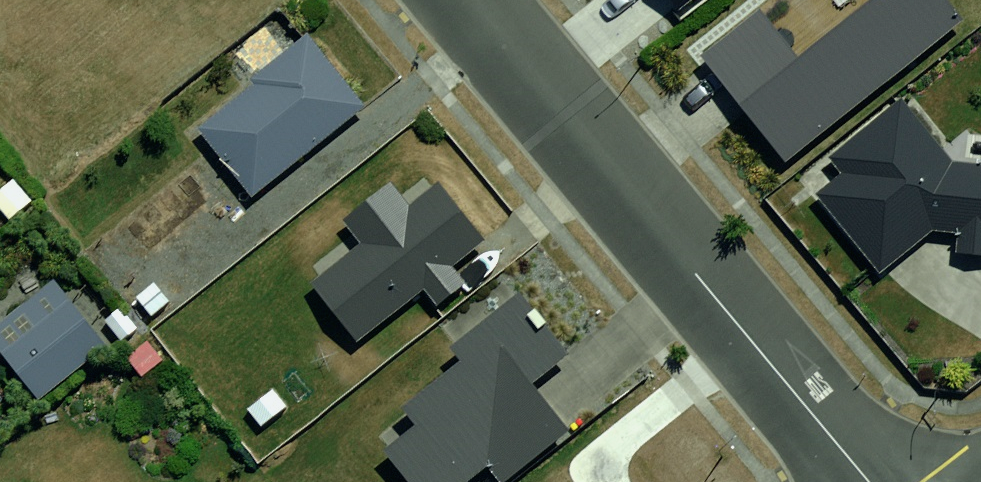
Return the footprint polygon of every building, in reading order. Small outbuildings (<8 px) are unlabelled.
[(659,13),(676,0),(649,0),(659,13)] [(766,165),(939,42),(905,0),(856,0),(783,60),(747,18),(685,66),(766,165)] [(302,42),(196,123),(246,188),(352,106),(302,42)] [(793,194),(853,270),(906,235),(980,241),(980,177),(980,178),(925,175),(886,123),(793,194)] [(348,250),(305,283),(350,340),(484,234),(438,177),(407,202),(390,181),(330,228),(348,250)] [(0,326),(0,385),(12,402),(100,339),(60,283),(0,326)] [(390,412),(409,435),(379,461),(396,481),(455,481),(483,459),(502,481),(573,423),(534,377),(571,346),(530,296),(390,412)]
